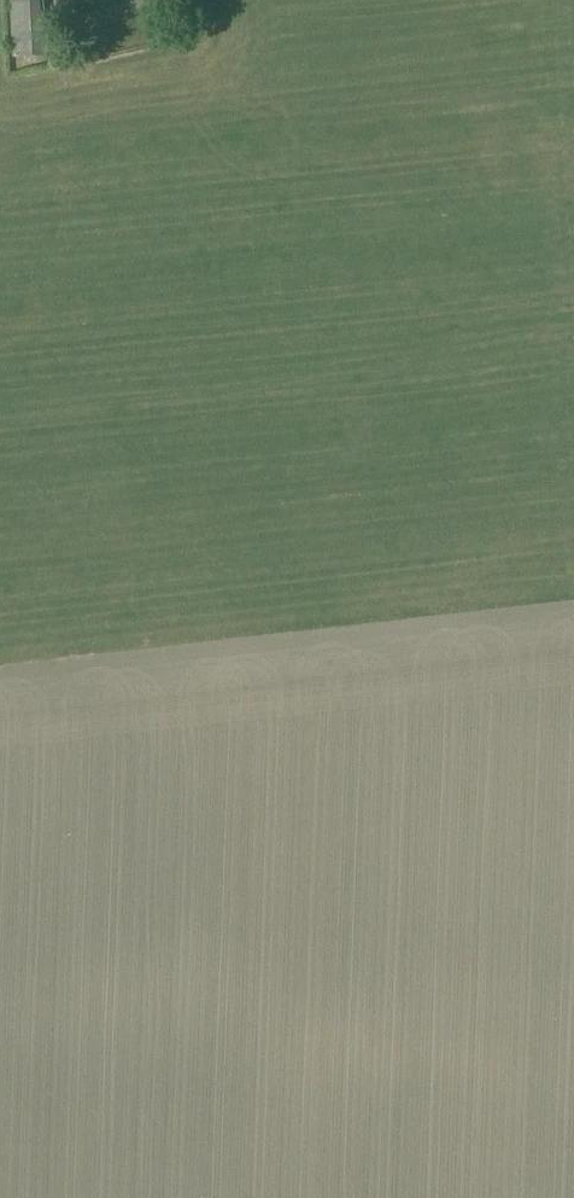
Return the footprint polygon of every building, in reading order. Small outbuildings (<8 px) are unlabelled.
[(157,18),(177,14),(175,0),(154,0),(157,18)] [(11,2),(14,57),(45,55),(42,1),(11,2)]
